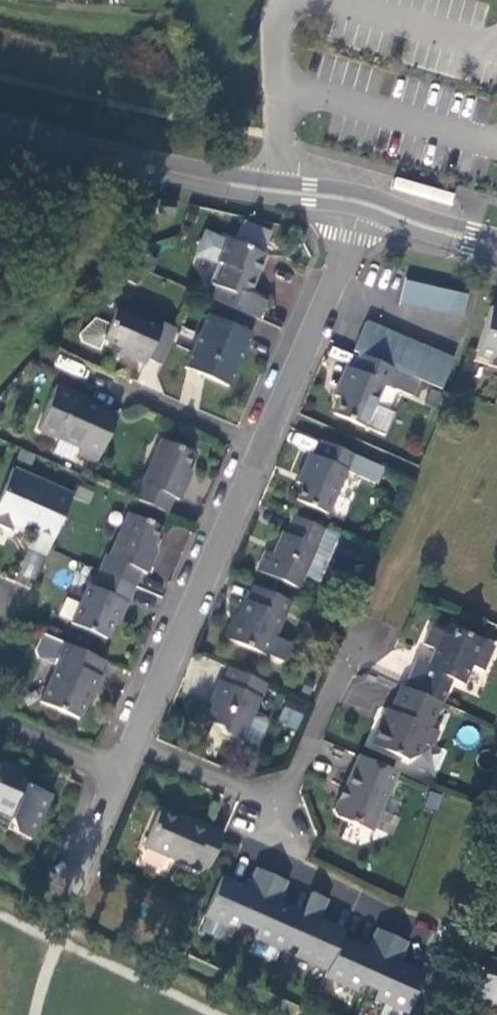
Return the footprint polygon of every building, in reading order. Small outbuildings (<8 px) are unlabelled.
[(168,205),(154,202),(152,201),(149,214),(165,217),(168,205)] [(264,247),(271,231),(243,219),(236,236),(264,247)] [(210,265),(195,301),(240,319),(248,297),(229,289),(245,251),(210,236),(200,261),(210,265)] [(453,297),(391,283),(385,309),(447,323),(453,297)] [(131,365),(145,372),(162,332),(145,324),(140,332),(100,313),(85,344),(109,355),(105,363),(127,373),(131,365)] [(210,389),(233,334),(191,317),(168,371),(210,389)] [(85,344),(92,329),(79,323),(63,338),(64,345),(81,353),(85,344)] [(352,329),(340,356),(344,358),(389,377),(428,393),(439,365),(352,329)] [(79,378),(85,368),(60,355),(55,365),(79,378)] [(325,403),(319,416),(350,429),(371,437),(380,414),(360,406),(368,388),(398,401),(405,384),(344,358),(337,372),(331,370),(318,400),(325,403)] [(59,451),(79,459),(98,418),(34,390),(18,429),(60,448),(59,451)] [(139,436),(114,497),(145,509),(153,490),(161,493),(174,460),(167,457),(170,449),(139,436)] [(355,461),(345,458),(307,442),(300,458),(292,454),(280,484),(287,487),(281,501),(316,515),(333,473),(337,475),(338,474),(348,478),(355,461)] [(33,560),(36,553),(60,494),(2,470),(0,476),(0,531),(18,539),(13,551),(33,560)] [(90,552),(82,572),(85,573),(119,587),(127,568),(135,571),(145,549),(140,538),(145,526),(115,513),(97,555),(90,552)] [(328,534),(312,528),(282,515),(265,556),(256,553),(248,573),(287,589),(293,575),(308,581),(328,534)] [(173,581),(188,531),(166,524),(151,574),(173,581)] [(115,605),(123,588),(119,587),(85,573),(79,588),(76,586),(59,625),(96,641),(110,607),(115,605)] [(255,655),(279,600),(243,585),(237,598),(231,599),(215,638),(255,655)] [(404,659),(394,683),(432,700),(442,677),(455,682),(462,663),(474,668),(485,642),(444,626),(441,633),(421,624),(414,644),(424,648),(417,665),(404,659)] [(87,680),(95,665),(51,646),(31,637),(25,653),(28,661),(45,669),(29,705),(68,722),(79,697),(83,699),(91,682),(87,680)] [(255,684),(218,669),(212,683),(208,682),(201,699),(204,701),(196,722),(210,728),(213,734),(231,742),(231,741),(243,712),(255,684)] [(423,723),(432,700),(394,683),(391,682),(376,719),(368,724),(360,744),(395,758),(408,751),(413,741),(423,746),(431,726),(423,723)] [(299,729),(303,710),(282,707),(279,725),(299,729)] [(243,712),(231,741),(243,746),(249,743),(258,723),(255,718),(243,712)] [(361,828),(388,771),(349,754),(335,783),(337,783),(333,793),(329,797),(323,810),(324,816),(361,828)] [(0,772),(0,818),(6,836),(18,841),(38,797),(18,788),(12,778),(0,772)] [(183,862),(201,870),(215,836),(181,821),(179,826),(150,813),(133,850),(163,863),(164,860),(181,868),(183,862)] [(243,891),(217,881),(202,921),(204,922),(198,936),(219,944),(224,930),(233,933),(236,925),(255,932),(252,940),(282,952),(285,945),(297,949),(294,958),(325,970),(323,975),(357,988),(360,982),(379,989),(376,995),(408,1008),(423,970),(396,960),(405,938),(372,926),(364,947),(339,938),(339,929),(314,920),(323,897),(306,891),(297,913),(272,904),(281,881),(251,869),(243,891)] [(483,956),(472,991),(496,999),(496,960),(483,956)]
